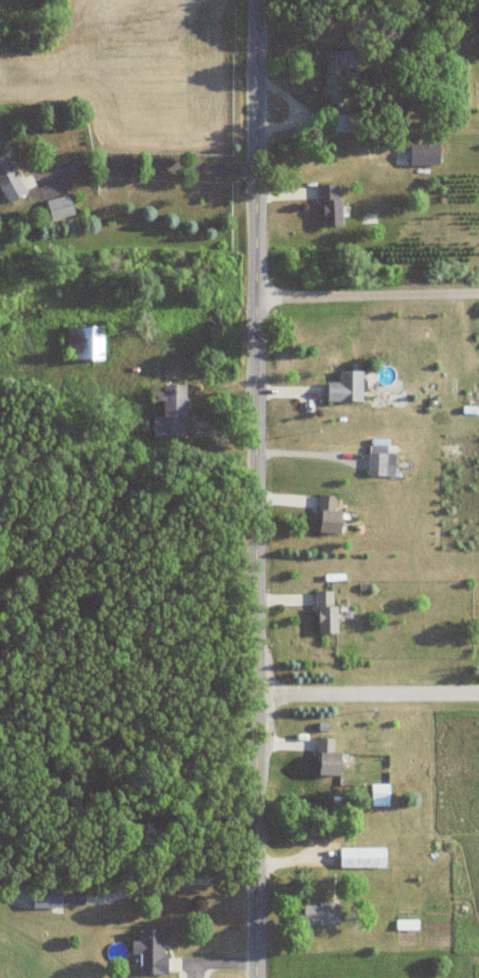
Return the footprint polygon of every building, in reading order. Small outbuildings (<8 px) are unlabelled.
[(354,67),(355,50),(326,50),(326,101),(344,101),(345,67),(354,67)] [(359,131),(359,114),(320,114),(320,131),(359,131)] [(441,165),(441,143),(411,143),(411,165),(441,165)] [(5,152),(0,155),(0,187),(9,203),(27,192),(5,152)] [(341,184),(322,184),(323,226),(342,225),(341,184)] [(52,221),(75,214),(70,195),(47,202),(52,221)] [(104,326),(70,326),(70,361),(104,361),(104,326)] [(328,402),(363,402),(363,371),(340,371),(340,383),(328,383),(328,402)] [(187,386),(164,385),(164,392),(156,392),(156,402),(164,402),(164,416),(154,416),(154,438),(186,439),(187,386)] [(396,454),(368,454),(368,476),(396,476),(396,454)] [(342,534),(343,512),(336,511),(337,496),(321,495),(319,532),(342,534)] [(318,592),(318,634),(337,634),(337,592),(318,592)] [(334,753),(335,738),(320,738),(319,776),(342,776),(343,754),(334,753)] [(372,784),(372,806),(390,806),(390,784),(372,784)] [(386,869),(386,848),(340,848),(340,869),(386,869)] [(33,886),(33,907),(85,907),(85,886),(33,886)] [(301,926),(339,926),(339,903),(301,903),(301,926)] [(140,974),(166,974),(166,930),(140,930),(140,941),(132,941),(132,956),(140,956),(140,974)]
